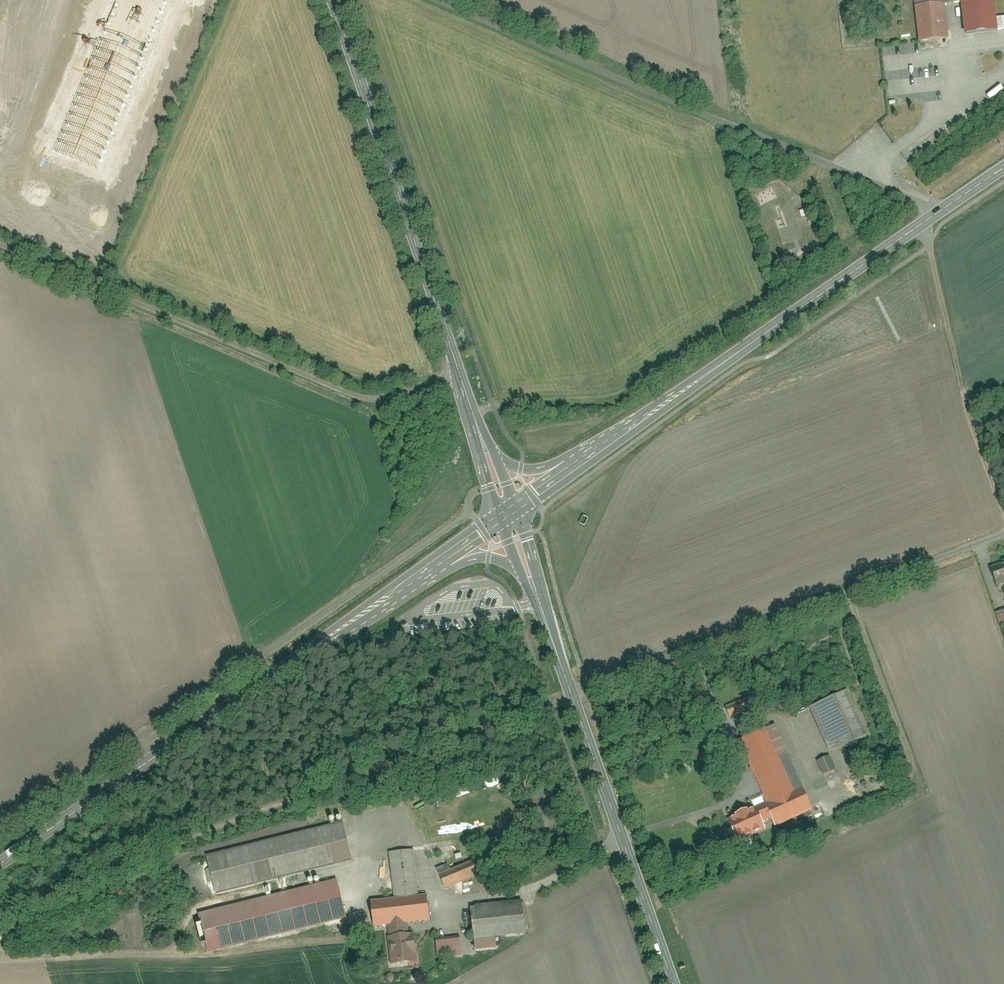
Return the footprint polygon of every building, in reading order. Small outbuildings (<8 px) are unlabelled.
[(918,40),(944,38),(941,0),(914,0),(918,40)] [(962,32),(997,29),(994,0),(967,0),(959,1),(962,32)] [(980,109),(991,102),(989,99),(978,106),(980,109)] [(991,570),(998,589),(1003,587),(1003,565),(991,570)] [(811,709),(829,755),(868,739),(849,693),(811,709)] [(750,697),(728,705),(732,716),(755,707),(750,697)] [(791,790),(766,730),(741,740),(766,800),(791,790)] [(825,775),(838,769),(832,755),(819,761),(825,775)] [(765,802),(776,828),(813,812),(802,786),(765,802)] [(727,821),(737,845),(766,834),(756,809),(727,821)] [(534,821),(519,828),(523,837),(538,830),(534,821)] [(206,857),(216,897),(354,863),(344,823),(206,857)] [(494,858),(509,853),(506,846),(492,850),(494,858)] [(395,901),(420,898),(415,850),(390,852),(395,901)] [(431,881),(437,894),(485,874),(479,861),(431,881)] [(337,881),(196,916),(206,957),(347,923),(337,881)] [(371,904),(374,929),(431,923),(428,898),(371,904)] [(471,908),(475,942),(527,936),(524,903),(471,908)] [(413,926),(388,928),(392,967),(417,965),(413,926)] [(461,938),(436,940),(437,958),(463,956),(461,938)]
